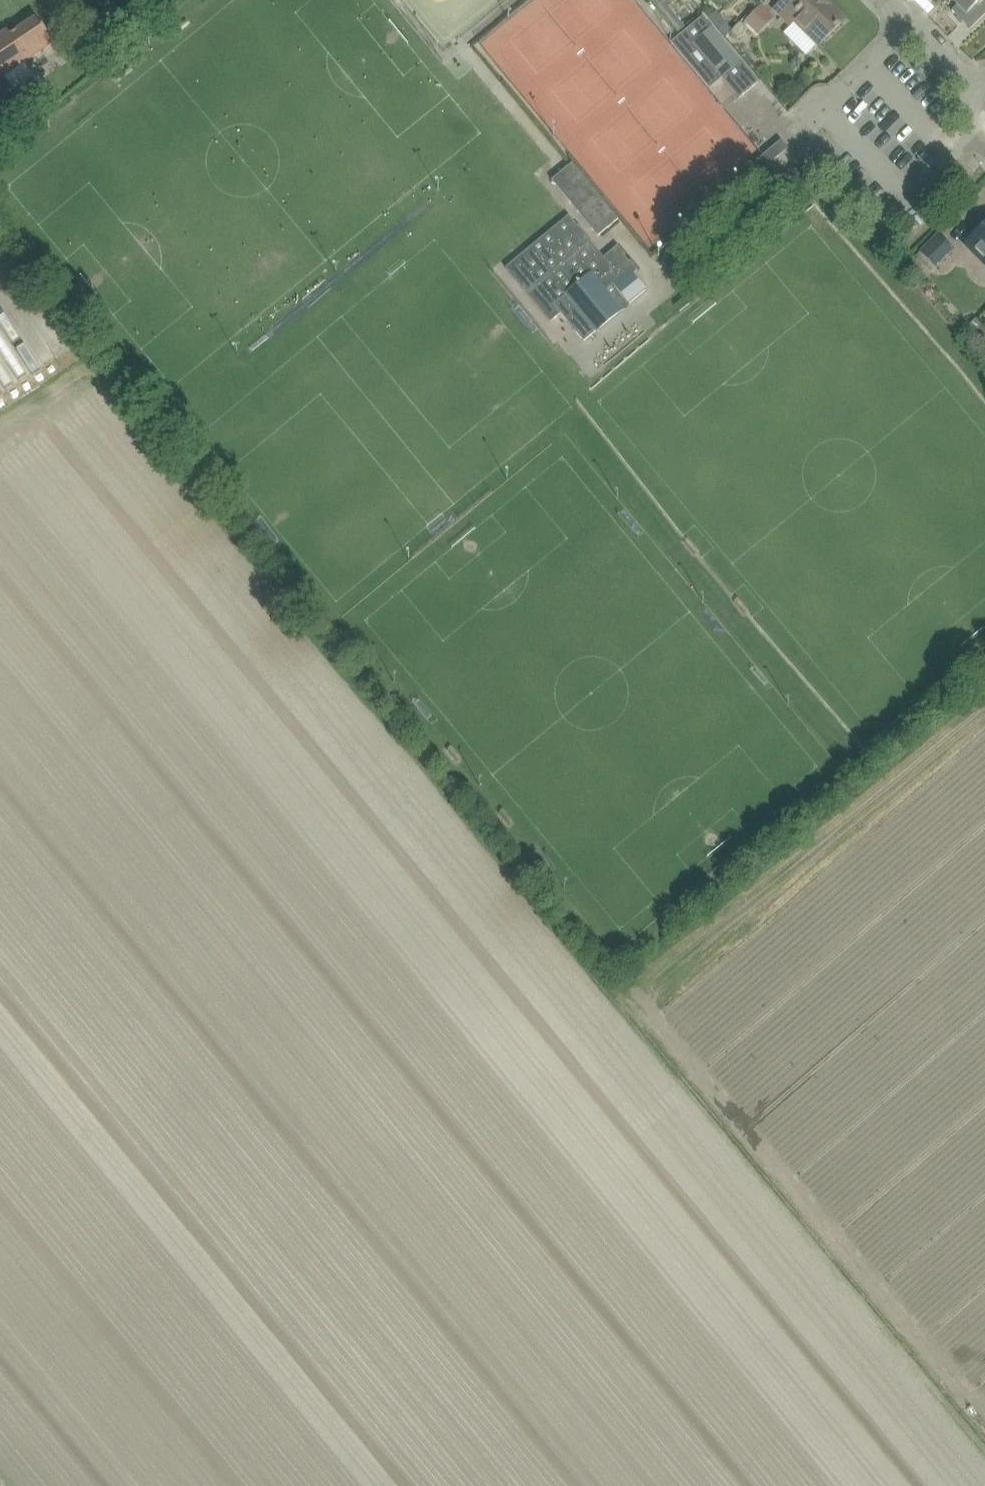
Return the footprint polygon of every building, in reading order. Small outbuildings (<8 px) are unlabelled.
[(792,25),(796,21),(818,44),(815,48),(815,49),(846,18),(833,5),(830,8),(823,0),(785,0),(775,9),(792,25)] [(958,5),(952,10),(971,29),(984,15),(984,0),(953,0),(958,5)] [(775,18),(774,16),(762,5),(761,5),(750,17),(745,22),(759,35),(775,18)] [(713,27),(713,28),(703,16),(671,43),(709,89),(742,61),(713,27)] [(24,63),(47,48),(46,47),(54,42),(49,35),(38,18),(11,35),(8,30),(0,36),(0,69),(5,76),(28,110),(47,97),(24,63)] [(742,22),(731,32),(738,39),(749,29),(742,22)] [(775,147),(778,145),(778,144),(766,153),(764,155),(764,156),(749,168),(756,176),(771,164),(780,156),(777,152),(779,151),(775,147)] [(570,166),(560,174),(553,180),(552,180),(592,228),(598,235),(599,236),(619,219),(573,163),(570,166)] [(570,215),(554,228),(506,267),(552,322),(560,315),(583,343),(621,312),(647,290),(632,271),(635,269),(637,272),(638,271),(618,246),(617,247),(619,250),(607,260),(570,215)] [(966,244),(984,263),(984,226),(966,244)] [(955,250),(939,234),(920,252),(937,269),(955,250)] [(980,333),(983,337),(984,337),(984,323),(983,325),(977,318),(967,326),(968,328),(975,337),(980,333)] [(10,385),(0,367),(0,391),(10,385)]
